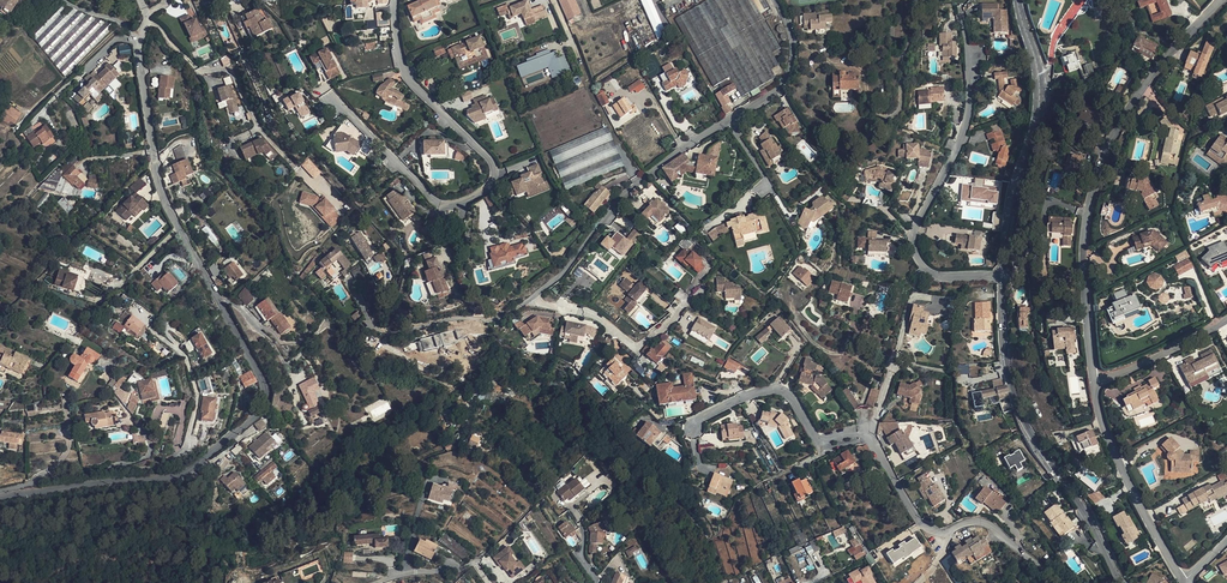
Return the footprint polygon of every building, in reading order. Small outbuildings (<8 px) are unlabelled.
[(0,1),(0,9),(1,10),(2,9),(10,13),(18,0),(1,0),(0,1)] [(355,12),(366,11),(366,7),(366,3),(366,0),(358,0),(359,4),(354,5),(355,12)] [(417,5),(418,7),(415,8),(406,12),(412,27),(418,25),(419,29),(435,22),(433,18),(439,16),(437,12),(440,11),(435,0),(429,0),(417,5)] [(568,21),(582,15),(575,0),(559,0),(568,21)] [(650,0),(640,0),(639,0),(656,37),(665,33),(650,0)] [(770,70),(778,66),(773,57),(772,54),(778,50),(780,49),(760,13),(768,9),(763,0),(710,0),(675,20),(713,87),(730,78),(741,97),(775,78),(770,70)] [(1139,7),(1142,6),(1146,4),(1152,19),(1169,13),(1164,0),(1136,0),(1139,7)] [(63,3),(58,6),(31,34),(65,77),(116,25),(63,3)] [(508,6),(496,10),(499,18),(506,15),(508,20),(521,15),(523,21),(531,18),(533,22),(546,17),(542,8),(529,12),(526,3),(509,10),(508,6)] [(996,11),(996,5),(980,6),(980,20),(991,20),(991,34),(1005,33),(1004,11),(996,11)] [(257,9),(245,15),(250,26),(248,27),(254,38),(272,29),(267,19),(263,21),(257,9)] [(245,15),(240,17),(251,39),(254,38),(248,27),(250,26),(245,15)] [(818,16),(818,26),(824,25),(831,25),(831,18),(829,18),(829,15),(818,16)] [(818,16),(802,16),(803,27),(805,27),(806,33),(824,31),(824,25),(818,26),(818,16)] [(189,17),(180,21),(183,27),(186,25),(193,39),(196,37),(198,42),(209,37),(205,30),(201,32),(196,21),(191,23),(189,17)] [(533,22),(531,18),(523,21),(525,27),(534,24),(533,22)] [(192,45),(198,42),(196,37),(193,39),(186,25),(184,26),(191,40),(190,40),(192,45)] [(297,30),(291,32),(293,40),(300,38),(297,30)] [(1158,43),(1137,33),(1131,45),(1134,47),(1139,49),(1141,46),(1153,52),(1158,43)] [(939,36),(939,48),(942,47),(942,51),(942,54),(942,60),(949,60),(955,60),(955,45),(950,45),(950,36),(939,36)] [(375,41),(365,43),(367,50),(377,48),(375,41)] [(461,48),(450,52),(455,65),(457,65),(459,64),(460,67),(475,62),(476,66),(487,63),(484,55),(481,56),(479,52),(483,51),(479,41),(464,46),(465,47),(466,51),(462,52),(461,48)] [(119,45),(119,54),(131,53),(130,44),(119,45)] [(436,56),(445,52),(442,45),(433,49),(436,56)] [(1213,48),(1206,45),(1202,56),(1200,58),(1196,57),(1190,54),(1185,65),(1186,65),(1195,69),(1193,74),(1192,77),(1200,80),(1213,48)] [(1153,52),(1141,46),(1139,49),(1152,55),(1153,52)] [(517,71),(519,77),(541,69),(539,65),(545,63),(546,67),(548,66),(553,78),(568,73),(563,58),(554,61),(552,55),(549,56),(547,51),(536,55),(537,58),(526,62),(527,66),(522,68),(522,69),(517,71)] [(338,77),(324,52),(309,60),(310,63),(313,68),(318,65),(327,83),(338,77)] [(949,60),(942,60),(942,54),(939,54),(940,63),(949,63),(949,60)] [(221,58),(224,65),(230,63),(227,55),(221,58)] [(1074,55),(1066,57),(1068,66),(1066,67),(1069,73),(1081,70),(1079,64),(1077,64),(1074,55)] [(475,62),(460,67),(459,64),(457,65),(455,65),(458,73),(476,66),(475,62)] [(515,66),(517,71),(522,69),(522,68),(527,66),(526,62),(515,66)] [(232,63),(224,66),(227,72),(235,68),(232,63)] [(541,69),(519,77),(520,79),(547,69),(550,79),(553,78),(548,66),(546,67),(545,63),(539,65),(541,69)] [(1087,73),(1094,71),(1090,63),(1084,65),(1087,73)] [(98,72),(94,76),(105,89),(106,90),(118,79),(105,64),(101,67),(105,71),(100,75),(98,72)] [(327,83),(318,65),(313,68),(322,85),(327,83)] [(1195,69),(1186,65),(1184,70),(1193,74),(1195,69)] [(778,66),(770,70),(775,78),(783,74),(778,66)] [(101,93),(105,89),(94,76),(91,73),(86,78),(91,83),(86,88),(86,87),(79,93),(80,94),(76,98),(81,103),(85,107),(84,108),(88,112),(93,107),(87,100),(92,95),(99,102),(105,97),(101,93)] [(832,93),(847,92),(847,76),(847,75),(831,75),(832,93)] [(998,98),(1012,107),(1014,105),(1017,107),(1021,102),(1012,96),(1015,92),(1022,91),(1021,84),(1017,85),(1016,79),(1010,80),(1011,86),(1010,88),(1008,86),(1005,86),(1004,81),(1008,81),(1007,75),(994,76),(995,82),(998,82),(998,87),(999,89),(1002,91),(998,98)] [(856,76),(847,76),(847,92),(857,92),(856,76)] [(614,79),(609,82),(615,93),(621,89),(614,79)] [(671,89),(663,93),(667,100),(669,99),(676,96),(675,94),(677,92),(678,94),(680,97),(686,94),(689,85),(686,79),(679,83),(676,79),(668,83),(671,89)] [(726,82),(720,86),(722,91),(729,87),(726,82)] [(368,98),(368,99),(370,101),(372,102),(374,104),(376,107),(378,110),(379,111),(381,113),(383,114),(385,117),(387,118),(389,119),(392,120),(395,123),(397,122),(399,121),(399,119),(399,118),(399,116),(398,115),(395,114),(394,113),(393,112),(393,111),(394,109),(395,108),(394,106),(392,103),(392,101),(389,98),(390,97),(391,95),(392,93),(392,92),(391,90),(388,86),(386,85),(384,83),(381,83),(378,84),(376,85),(374,88),(371,91),(369,93),(368,96),(368,98)] [(1118,83),(1114,91),(1120,94),(1121,91),(1124,86),(1118,83)] [(163,95),(160,95),(160,107),(171,107),(170,96),(174,96),(174,84),(163,84),(163,95)] [(636,87),(640,93),(644,90),(644,89),(643,88),(641,86),(640,84),(636,87)] [(722,91),(715,96),(718,101),(726,96),(732,93),(729,87),(722,91)] [(1002,91),(999,89),(998,87),(995,88),(996,92),(994,95),(998,98),(1002,91)] [(930,92),(916,92),(916,106),(919,105),(924,105),(930,105),(930,103),(942,103),(942,89),(930,89),(930,92)] [(233,96),(231,90),(221,92),(224,105),(228,103),(230,110),(238,108),(235,96),(233,96)] [(470,91),(461,94),(464,102),(473,98),(470,91)] [(602,94),(596,98),(602,108),(608,105),(602,94)] [(308,115),(297,95),(289,100),(288,98),(281,103),(287,113),(294,110),(299,120),(308,115)] [(498,111),(493,99),(487,101),(486,99),(485,96),(472,101),(474,105),(470,107),(471,109),(466,111),(466,116),(474,124),(485,119),(484,116),(498,111)] [(726,96),(718,101),(722,109),(721,110),(725,116),(730,113),(726,106),(730,104),(726,96)] [(1210,118),(1218,114),(1220,117),(1226,113),(1226,98),(1224,99),(1224,98),(1205,108),(1210,118)] [(623,100),(610,109),(619,121),(630,114),(632,113),(629,109),(623,100)] [(6,118),(16,124),(21,115),(22,115),(9,107),(3,117),(6,118)] [(1107,115),(1087,107),(1085,114),(1083,113),(1081,120),(1080,123),(1086,125),(1093,128),(1095,123),(1097,124),(1099,121),(1104,123),(1107,115)] [(789,134),(798,132),(797,127),(795,123),(793,124),(791,121),(793,120),(786,109),(773,118),(776,123),(777,122),(782,130),(783,129),(786,128),(789,134)] [(21,115),(16,124),(14,127),(20,123),(24,117),(21,115)] [(14,127),(16,124),(6,118),(4,121),(14,127)] [(1164,120),(1159,124),(1164,130),(1163,133),(1169,134),(1167,141),(1162,140),(1160,147),(1163,147),(1160,160),(1172,163),(1174,157),(1176,158),(1179,143),(1175,143),(1177,135),(1175,133),(1173,132),(1169,131),(1170,128),(1164,120)] [(1104,123),(1099,121),(1097,124),(1095,123),(1093,128),(1100,131),(1104,123)] [(44,144),(55,137),(47,125),(36,133),(35,132),(28,137),(35,147),(42,142),(44,144)] [(549,148),(564,189),(623,167),(609,127),(549,148)] [(788,137),(798,135),(798,132),(789,134),(786,128),(783,129),(788,137)] [(997,153),(994,163),(998,165),(1002,166),(1004,167),(1007,156),(1005,156),(1006,151),(999,131),(992,133),(991,132),(985,134),(987,140),(992,138),(994,143),(990,144),(992,151),(996,150),(997,153)] [(777,149),(772,139),(765,133),(759,139),(763,144),(760,146),(763,151),(764,150),(771,162),(783,155),(779,148),(777,149)] [(1226,167),(1226,139),(1221,135),(1209,151),(1217,157),(1214,161),(1226,169),(1226,167)] [(347,145),(329,138),(323,152),(338,159),(347,165),(357,153),(347,145)] [(268,146),(263,141),(259,143),(260,146),(258,147),(257,144),(241,151),(245,160),(257,154),(259,157),(264,155),(270,161),(274,157),(266,148),(268,146)] [(429,141),(422,141),(422,156),(425,156),(430,156),(443,156),(443,144),(443,141),(437,141),(429,141)] [(714,178),(720,142),(708,150),(706,157),(698,156),(697,163),(696,169),(685,167),(689,163),(683,154),(681,155),(661,170),(670,183),(684,173),(714,178)] [(443,144),(443,156),(430,156),(430,159),(447,158),(447,144),(443,144)] [(176,160),(185,157),(182,146),(173,148),(176,160)] [(279,158),(268,146),(266,148),(274,157),(270,161),(273,164),(279,158)] [(905,161),(918,161),(917,169),(922,169),(928,171),(929,166),(931,155),(919,152),(917,147),(903,147),(903,152),(898,152),(898,159),(905,159),(905,161)] [(771,162),(764,150),(763,151),(760,152),(769,168),(773,166),(771,162)] [(257,154),(245,160),(247,163),(259,157),(257,154)] [(1174,157),(1172,163),(1160,160),(1159,165),(1167,166),(1167,164),(1172,165),(1174,166),(1176,158),(1174,157)] [(90,158),(90,167),(98,167),(99,159),(90,158)] [(301,165),(314,179),(321,172),(308,158),(301,165)] [(80,183),(86,178),(77,169),(81,166),(75,160),(65,169),(74,179),(76,178),(80,183)] [(173,174),(169,175),(171,184),(186,180),(184,174),(189,173),(187,161),(171,165),(173,174)] [(49,174),(60,177),(66,163),(61,162),(49,174)] [(171,165),(163,167),(165,176),(169,175),(173,174),(171,165)] [(520,179),(505,186),(510,197),(511,197),(514,195),(515,197),(526,193),(528,198),(549,189),(546,182),(544,183),(540,174),(542,174),(538,165),(526,170),(527,173),(529,176),(520,179)] [(77,169),(86,178),(89,174),(81,166),(77,169)] [(882,190),(887,191),(888,189),(889,188),(890,187),(890,185),(891,183),(891,181),(890,180),(892,175),(886,173),(887,169),(882,168),(881,167),(880,167),(879,167),(878,168),(875,168),(875,170),(872,170),(871,169),(865,171),(864,172),(864,173),(864,174),(864,181),(865,183),(870,182),(875,179),(879,180),(877,183),(876,186),(881,188),(882,190)] [(57,186),(60,177),(49,174),(42,181),(57,186)] [(146,182),(139,176),(130,186),(136,192),(146,182)] [(1128,178),(1124,191),(1141,195),(1139,199),(1141,202),(1144,201),(1149,211),(1158,205),(1155,199),(1158,197),(1156,193),(1149,181),(1138,177),(1138,180),(1128,178)] [(662,195),(649,181),(648,182),(646,184),(646,186),(646,187),(647,189),(657,201),(662,195)] [(979,198),(984,199),(985,189),(971,187),(971,185),(962,184),(961,194),(966,195),(970,196),(970,197),(970,201),(979,202),(979,198)] [(327,199),(332,194),(327,188),(322,193),(327,199)] [(610,195),(601,188),(598,192),(585,208),(594,216),(610,195)] [(398,225),(413,215),(406,204),(404,205),(402,202),(404,201),(402,199),(401,198),(399,199),(394,191),(385,197),(388,201),(387,202),(395,215),(392,216),(398,225)] [(1124,191),(1123,194),(1139,199),(1141,195),(1124,191)] [(135,199),(132,196),(119,211),(128,220),(135,212),(132,210),(139,203),(141,205),(145,209),(149,204),(140,194),(135,199)] [(490,194),(483,198),(488,209),(496,205),(490,194)] [(1217,195),(1216,197),(1209,198),(1203,200),(1204,203),(1196,205),(1197,207),(1198,206),(1200,216),(1212,212),(1214,218),(1221,216),(1221,212),(1226,214),(1226,198),(1217,195)] [(67,213),(72,208),(62,197),(57,202),(67,213)] [(395,215),(387,202),(388,201),(385,197),(381,200),(392,216),(395,215)] [(815,220),(817,221),(833,210),(821,198),(811,204),(812,208),(807,212),(804,210),(797,225),(799,226),(799,227),(805,230),(806,229),(808,230),(809,226),(812,219),(815,220)] [(651,207),(664,221),(669,215),(657,201),(651,207)] [(141,205),(139,203),(132,210),(135,212),(141,205)] [(314,209),(323,218),(325,216),(334,226),(338,223),(336,220),(338,218),(329,209),(327,210),(321,203),(314,209)] [(664,221),(651,207),(645,212),(655,223),(658,226),(664,221)] [(651,228),(655,223),(645,212),(641,216),(651,228)] [(755,235),(767,231),(764,217),(760,217),(757,218),(756,214),(747,217),(747,218),(743,219),(743,218),(735,220),(729,222),(729,223),(726,224),(727,230),(730,229),(734,243),(742,241),(741,237),(755,234),(755,235)] [(727,230),(726,224),(715,228),(707,235),(712,242),(728,232),(727,230)] [(207,225),(203,228),(212,243),(217,240),(207,225)] [(637,226),(627,237),(634,242),(636,240),(643,231),(637,226)] [(1070,227),(1048,228),(1048,234),(1050,234),(1050,243),(1063,243),(1070,243),(1072,243),(1072,234),(1070,234),(1070,227)] [(1164,241),(1150,229),(1142,233),(1137,236),(1130,240),(1135,248),(1146,243),(1149,245),(1155,251),(1164,241)] [(870,242),(887,243),(887,244),(890,244),(890,240),(877,239),(877,233),(868,232),(867,236),(871,236),(871,239),(870,242)] [(350,239),(365,262),(372,258),(372,257),(365,245),(367,244),(360,233),(350,239)] [(629,244),(616,233),(609,240),(606,238),(600,244),(609,252),(611,249),(621,258),(628,251),(625,248),(629,244)] [(980,239),(956,235),(954,243),(957,244),(961,244),(967,245),(967,249),(978,251),(980,239)] [(687,236),(676,249),(682,254),(681,255),(679,258),(686,264),(686,263),(691,267),(692,266),(696,270),(697,268),(701,272),(705,268),(701,265),(703,263),(688,250),(695,243),(687,236)] [(868,249),(868,242),(870,242),(871,239),(859,238),(858,249),(868,249)] [(868,253),(886,254),(887,244),(887,243),(870,242),(868,242),(868,249),(868,253)] [(1136,252),(1149,245),(1146,243),(1135,248),(1136,252)] [(493,270),(513,264),(512,260),(525,255),(523,248),(522,249),(521,246),(508,249),(507,246),(506,246),(505,245),(498,248),(499,249),(496,250),(495,248),(489,250),(491,255),(489,256),(493,270)] [(1210,272),(1213,266),(1215,265),(1219,263),(1220,265),(1226,263),(1226,252),(1223,245),(1209,251),(1211,254),(1201,262),(1210,272)] [(323,253),(318,258),(319,259),(323,264),(332,257),(341,268),(344,272),(349,268),(332,246),(326,251),(323,253)] [(611,249),(609,252),(619,261),(621,258),(611,249)] [(372,258),(375,263),(381,260),(382,261),(386,259),(382,252),(379,254),(378,253),(372,257),(372,258)] [(316,256),(300,276),(304,279),(306,276),(319,259),(318,258),(316,256)] [(429,269),(435,267),(438,266),(437,263),(434,257),(426,260),(429,269)] [(686,264),(679,258),(677,260),(677,261),(688,271),(691,267),(686,263),(686,264)] [(1173,268),(1178,277),(1192,269),(1187,261),(1173,268)] [(214,263),(208,267),(214,276),(220,272),(214,263)] [(246,276),(236,263),(226,271),(230,276),(233,274),(238,282),(246,276)] [(607,275),(591,263),(586,269),(591,272),(602,281),(607,275)] [(696,270),(692,266),(691,267),(699,275),(701,272),(697,268),(696,270)] [(364,280),(358,267),(349,272),(351,274),(356,284),(364,280)] [(424,276),(430,290),(433,288),(434,290),(435,294),(436,294),(443,291),(447,290),(443,279),(442,280),(441,278),(442,276),(440,270),(436,272),(435,267),(429,269),(426,270),(428,275),(424,276)] [(793,274),(795,277),(802,270),(799,267),(793,274)] [(93,273),(74,268),(73,275),(65,273),(61,288),(87,295),(93,273)] [(810,275),(804,269),(802,270),(795,277),(802,284),(810,275)] [(1146,282),(1148,278),(1147,279),(1144,284),(1148,291),(1155,293),(1162,290),(1165,282),(1161,275),(1156,274),(1154,275),(1158,276),(1159,279),(1161,278),(1162,281),(1160,287),(1154,290),(1148,289),(1146,286),(1148,285),(1146,282)] [(168,294),(177,285),(167,275),(163,280),(160,277),(151,287),(158,293),(163,289),(168,294)] [(631,300),(626,306),(631,310),(650,287),(647,285),(641,280),(637,284),(627,275),(620,283),(631,292),(627,297),(631,300)] [(810,275),(802,284),(806,287),(807,288),(815,279),(810,275)] [(1154,290),(1160,287),(1162,281),(1161,278),(1159,279),(1158,276),(1154,275),(1148,278),(1146,282),(1148,285),(1146,286),(1148,289),(1154,290)] [(644,276),(641,280),(647,285),(651,282),(644,276)] [(214,282),(217,288),(223,283),(219,278),(214,282)] [(725,279),(717,279),(717,293),(725,292),(726,299),(735,298),(735,296),(741,296),(741,286),(734,287),(734,283),(725,284),(725,279)] [(852,288),(832,282),(829,293),(838,295),(836,301),(847,304),(852,288)] [(252,298),(244,286),(237,291),(238,295),(244,304),(252,298)] [(1125,289),(1113,294),(1117,302),(1112,304),(1113,308),(1107,311),(1113,324),(1124,319),(1123,315),(1141,308),(1135,294),(1128,297),(1125,289)] [(1189,291),(1183,293),(1186,300),(1190,299),(1191,303),(1193,302),(1192,298),(1190,294),(1189,291)] [(1160,295),(1159,295),(1158,297),(1158,298),(1158,299),(1158,301),(1158,302),(1159,304),(1160,305),(1162,305),(1163,305),(1165,305),(1166,305),(1167,304),(1168,302),(1169,301),(1169,300),(1169,298),(1168,297),(1167,296),(1166,295),(1165,294),(1163,294),(1162,294),(1160,295)] [(271,317),(277,312),(267,297),(257,304),(268,319),(271,317)] [(910,324),(909,330),(914,331),(913,334),(919,335),(924,336),(927,328),(925,327),(928,316),(921,315),(923,310),(912,307),(909,320),(911,321),(910,324)] [(283,308),(282,309),(277,312),(271,317),(282,332),(294,324),(290,319),(287,320),(284,315),(286,313),(283,308)] [(989,317),(988,308),(973,308),(974,323),(972,323),(972,331),(975,331),(975,336),(988,336),(988,327),(984,327),(984,324),(987,324),(987,317),(989,317)] [(1026,309),(1021,309),(1019,320),(1018,320),(1018,331),(1027,330),(1026,309)] [(124,311),(120,317),(126,321),(130,315),(124,311)] [(357,311),(350,316),(354,320),(356,318),(360,315),(357,311)] [(537,316),(524,325),(521,320),(520,321),(515,324),(524,337),(531,333),(534,338),(540,334),(552,336),(553,330),(551,330),(553,319),(537,316)] [(698,317),(689,333),(708,343),(717,327),(698,317)] [(776,318),(768,326),(779,339),(788,331),(776,318)] [(145,329),(133,319),(127,328),(139,337),(145,329)] [(122,335),(126,330),(117,323),(114,326),(116,328),(115,329),(122,335)] [(590,327),(566,323),(565,327),(563,327),(560,326),(559,336),(563,337),(563,339),(569,340),(569,342),(576,343),(577,337),(583,338),(584,334),(588,335),(592,338),(597,332),(590,327)] [(768,333),(763,338),(764,339),(769,335),(778,344),(790,333),(788,331),(779,339),(768,326),(764,329),(768,333)] [(1073,327),(1056,329),(1056,331),(1052,332),(1054,351),(1065,349),(1066,355),(1076,354),(1074,340),(1076,340),(1075,334),(1074,334),(1073,327)] [(753,339),(758,345),(764,339),(763,338),(768,333),(764,329),(753,339)] [(417,340),(420,352),(456,341),(453,330),(417,340)] [(914,331),(909,330),(907,335),(919,338),(919,335),(913,334),(914,331)] [(211,354),(200,334),(191,339),(202,359),(211,354)] [(665,339),(660,344),(668,351),(672,346),(665,339)] [(281,346),(288,357),(294,353),(288,344),(281,346)] [(668,351),(660,344),(655,349),(653,347),(651,349),(662,358),(668,351)] [(97,366),(105,353),(93,345),(72,372),(80,377),(88,367),(92,366),(95,364),(97,366)] [(8,350),(0,347),(0,365),(26,377),(33,361),(16,354),(15,357),(6,354),(8,350)] [(661,359),(662,358),(651,349),(651,350),(648,347),(643,353),(656,365),(657,364),(661,359)] [(1191,385),(1208,375),(1207,372),(1209,371),(1213,369),(1214,371),(1222,367),(1213,351),(1203,357),(1205,362),(1198,365),(1194,357),(1186,362),(1187,364),(1182,367),(1191,385)] [(669,354),(669,355),(669,356),(668,356),(668,357),(668,358),(668,359),(668,360),(669,361),(670,361),(671,362),(672,362),(673,362),(673,361),(674,361),(675,360),(676,359),(676,357),(675,356),(675,355),(674,354),(673,354),(672,354),(670,354),(669,354)] [(603,374),(615,387),(627,375),(624,372),(617,365),(619,364),(613,358),(606,366),(609,369),(603,374)] [(726,362),(727,363),(724,368),(728,372),(729,370),(731,366),(738,370),(742,373),(744,369),(728,359),(726,362)] [(802,374),(811,377),(812,372),(814,373),(815,373),(817,366),(810,364),(811,361),(805,359),(805,361),(803,366),(802,368),(803,368),(802,374)] [(968,364),(958,365),(959,374),(969,373),(968,364)] [(615,387),(603,374),(609,369),(606,366),(597,374),(614,393),(618,390),(615,387)] [(168,371),(158,375),(160,381),(170,377),(168,371)] [(656,387),(660,407),(664,406),(695,401),(691,374),(681,375),(684,387),(672,389),(671,385),(656,387)] [(800,374),(797,383),(811,388),(817,395),(816,396),(820,401),(830,392),(825,386),(819,379),(818,380),(811,377),(802,374),(800,374)] [(128,378),(124,375),(112,389),(117,395),(133,414),(138,400),(140,400),(140,396),(127,393),(120,387),(128,378)] [(254,376),(247,381),(251,387),(258,383),(254,376)] [(1007,385),(1003,385),(1002,378),(992,380),(994,388),(971,392),(973,406),(983,405),(981,397),(988,396),(990,403),(999,402),(998,399),(1009,397),(1007,385)] [(139,383),(143,401),(159,397),(156,388),(154,383),(153,379),(139,383)] [(305,412),(309,419),(320,415),(324,413),(314,393),(320,391),(315,379),(299,387),(307,405),(303,406),(302,407),(302,409),(302,410),(303,412),(304,412),(305,412)] [(1158,403),(1152,391),(1159,387),(1156,379),(1149,383),(1149,385),(1142,388),(1143,391),(1136,394),(1127,398),(1128,399),(1121,402),(1124,409),(1130,406),(1132,412),(1142,407),(1141,404),(1148,401),(1149,404),(1150,406),(1158,403)] [(87,386),(92,389),(95,383),(91,380),(87,386)] [(251,387),(247,381),(242,383),(245,390),(251,387)] [(251,387),(245,390),(248,395),(261,388),(258,383),(251,387)] [(899,387),(895,397),(909,401),(908,405),(917,407),(921,394),(919,390),(921,389),(919,384),(908,389),(899,387)] [(159,397),(143,401),(144,404),(162,400),(158,387),(156,388),(159,397)] [(854,412),(860,408),(847,389),(841,393),(854,412)] [(866,409),(873,411),(879,393),(871,390),(866,409)] [(499,405),(501,399),(493,397),(492,403),(499,405)] [(216,400),(204,398),(201,413),(203,414),(201,422),(209,424),(211,424),(214,421),(216,415),(213,414),(216,400)] [(211,424),(209,424),(208,428),(212,428),(218,424),(222,401),(216,400),(213,414),(216,415),(214,421),(211,424)] [(95,419),(95,422),(98,422),(98,424),(119,421),(118,415),(115,415),(115,412),(109,412),(105,413),(105,411),(88,414),(89,420),(95,419)] [(779,416),(778,414),(771,413),(770,414),(763,413),(761,420),(769,423),(768,425),(778,428),(786,441),(793,436),(788,427),(789,426),(787,422),(788,420),(781,414),(779,416)] [(259,431),(266,426),(261,419),(254,423),(259,431)] [(638,440),(648,448),(656,438),(659,441),(663,436),(649,425),(638,440)] [(722,440),(728,439),(728,441),(743,439),(742,428),(737,428),(736,425),(720,427),(722,440)] [(678,440),(681,433),(673,430),(670,437),(678,440)] [(903,430),(886,438),(890,447),(896,444),(901,455),(905,453),(907,456),(915,452),(903,430)] [(1092,431),(1071,440),(1076,453),(1082,450),(1086,459),(1101,452),(1092,431)] [(22,444),(23,438),(20,437),(1,434),(0,434),(0,441),(22,444)] [(267,451),(276,444),(268,434),(250,449),(260,461),(269,454),(267,451)] [(656,438),(648,448),(651,450),(659,441),(656,438)] [(1160,450),(1171,462),(1170,469),(1175,470),(1174,473),(1187,475),(1188,471),(1189,472),(1190,466),(1189,466),(1189,463),(1195,464),(1196,455),(1190,454),(1189,458),(1182,458),(1178,453),(1180,451),(1170,440),(1160,450)] [(471,450),(474,444),(467,441),(464,448),(471,450)] [(442,446),(445,450),(451,446),(448,442),(442,446)] [(699,453),(714,452),(714,443),(698,444),(699,453)] [(279,446),(276,444),(267,451),(269,454),(279,446)] [(866,446),(861,449),(862,450),(862,451),(862,452),(861,453),(860,454),(862,457),(864,456),(864,455),(864,454),(864,453),(865,453),(865,452),(866,452),(867,452),(867,453),(868,453),(870,452),(866,446)] [(1010,456),(1004,458),(1010,469),(1015,467),(1017,472),(1028,466),(1020,451),(1015,453),(1015,455),(1011,457),(1010,456)] [(833,462),(842,475),(851,470),(854,475),(861,470),(853,458),(851,459),(847,453),(833,462)] [(515,467),(511,463),(507,467),(511,471),(515,467)] [(274,465),(267,470),(270,474),(259,482),(260,483),(258,485),(258,487),(263,483),(267,489),(277,481),(272,476),(278,471),(274,465)] [(270,474),(267,470),(257,479),(258,481),(256,483),(258,485),(260,483),(259,482),(270,474)] [(229,482),(227,480),(225,477),(220,481),(233,496),(245,486),(235,473),(230,477),(231,479),(229,482)] [(1223,482),(1226,480),(1226,474),(1226,473),(1217,478),(1221,483),(1223,482)] [(732,480),(714,474),(707,492),(710,493),(716,495),(716,494),(726,497),(732,480)] [(945,501),(935,485),(933,486),(928,478),(926,480),(923,475),(917,479),(920,483),(916,485),(921,494),(925,492),(928,498),(933,507),(945,501)] [(570,492),(572,495),(581,487),(573,476),(563,483),(563,482),(553,489),(561,499),(565,496),(570,492)] [(799,481),(792,485),(802,504),(814,497),(806,481),(800,484),(799,481)] [(448,499),(452,487),(442,483),(441,485),(432,482),(427,495),(436,498),(437,495),(443,497),(448,499)] [(1187,512),(1208,501),(1209,504),(1217,500),(1216,498),(1226,492),(1226,490),(1223,482),(1221,483),(1211,489),(1209,486),(1202,490),(1202,489),(1197,492),(1198,492),(1181,501),(1184,506),(1187,512)] [(978,495),(975,499),(984,507),(986,505),(997,514),(1006,504),(995,496),(992,493),(985,487),(982,490),(978,495)] [(1089,495),(1094,504),(1104,498),(1099,490),(1089,495)] [(1226,496),(1226,492),(1216,498),(1217,500),(1217,501),(1226,496)] [(998,493),(995,496),(1006,504),(1008,501),(998,493)] [(1063,515),(1055,506),(1044,515),(1051,524),(1054,522),(1059,527),(1058,528),(1064,536),(1074,528),(1068,520),(1067,520),(1065,522),(1061,516),(1063,515)] [(1176,511),(1179,516),(1187,512),(1184,506),(1176,511)] [(1136,539),(1130,527),(1133,526),(1128,517),(1126,518),(1123,513),(1113,518),(1118,527),(1120,526),(1124,535),(1122,536),(1126,544),(1136,539)] [(600,520),(588,525),(591,531),(588,531),(587,552),(594,552),(595,543),(601,543),(601,538),(601,531),(604,529),(604,528),(600,520)] [(564,521),(556,526),(563,536),(571,530),(567,523),(566,524),(565,523),(564,521)] [(1054,522),(1051,524),(1050,525),(1061,538),(1064,536),(1058,528),(1059,527),(1054,522)] [(1133,525),(1133,526),(1130,527),(1136,539),(1139,537),(1133,525)] [(844,528),(834,533),(836,539),(840,537),(847,533),(844,528)] [(575,542),(578,540),(573,532),(569,535),(575,542)] [(901,548),(895,552),(893,550),(887,554),(894,564),(904,557),(905,559),(912,554),(922,547),(916,538),(906,544),(907,546),(904,548),(903,546),(901,548)] [(957,563),(966,557),(967,559),(972,556),(975,559),(983,554),(982,551),(988,547),(983,540),(980,542),(977,538),(971,541),(973,544),(967,548),(966,546),(961,549),(959,546),(954,549),(955,551),(951,553),(957,563)] [(852,557),(853,556),(852,554),(859,550),(860,552),(863,556),(865,555),(861,549),(856,539),(850,542),(853,548),(848,551),(852,557)] [(964,543),(966,546),(967,548),(973,544),(971,541),(970,539),(964,543)] [(811,547),(815,553),(821,550),(820,547),(816,540),(810,543),(811,547)] [(417,553),(424,556),(431,547),(421,543),(417,553)] [(634,543),(624,548),(628,554),(631,552),(630,550),(636,547),(634,543)] [(384,544),(358,544),(357,552),(382,552),(381,557),(392,557),(392,548),(384,548),(384,544)] [(431,547),(424,556),(431,559),(432,556),(434,558),(438,550),(431,547)] [(815,553),(811,547),(806,549),(807,551),(809,556),(815,553)] [(972,556),(967,559),(969,562),(970,565),(991,553),(989,550),(988,547),(982,551),(983,554),(975,559),(972,556)] [(503,549),(500,551),(516,572),(519,570),(503,549)] [(853,556),(856,560),(863,556),(860,552),(859,550),(852,554),(853,556)] [(516,572),(500,551),(489,559),(494,565),(495,565),(498,568),(502,574),(503,573),(508,579),(516,572)] [(786,554),(789,562),(796,559),(795,556),(793,551),(786,554)] [(344,552),(344,563),(353,563),(353,552),(344,552)] [(950,555),(942,560),(946,568),(955,563),(950,555)] [(777,556),(773,559),(778,568),(779,568),(782,565),(777,556)] [(1059,560),(1064,567),(1069,563),(1067,560),(1064,556),(1059,560)] [(1218,568),(1223,576),(1226,573),(1226,562),(1218,568)] [(866,565),(850,573),(855,582),(862,579),(864,582),(876,582),(866,565)] [(941,568),(926,582),(951,582),(941,568)] [(530,572),(523,578),(527,582),(534,577),(530,572)] [(622,575),(614,572),(609,582),(620,582),(622,575)] [(850,573),(846,575),(850,582),(864,582),(862,579),(855,582),(850,573)] [(1144,582),(1158,582),(1160,580),(1151,574),(1144,582)]
